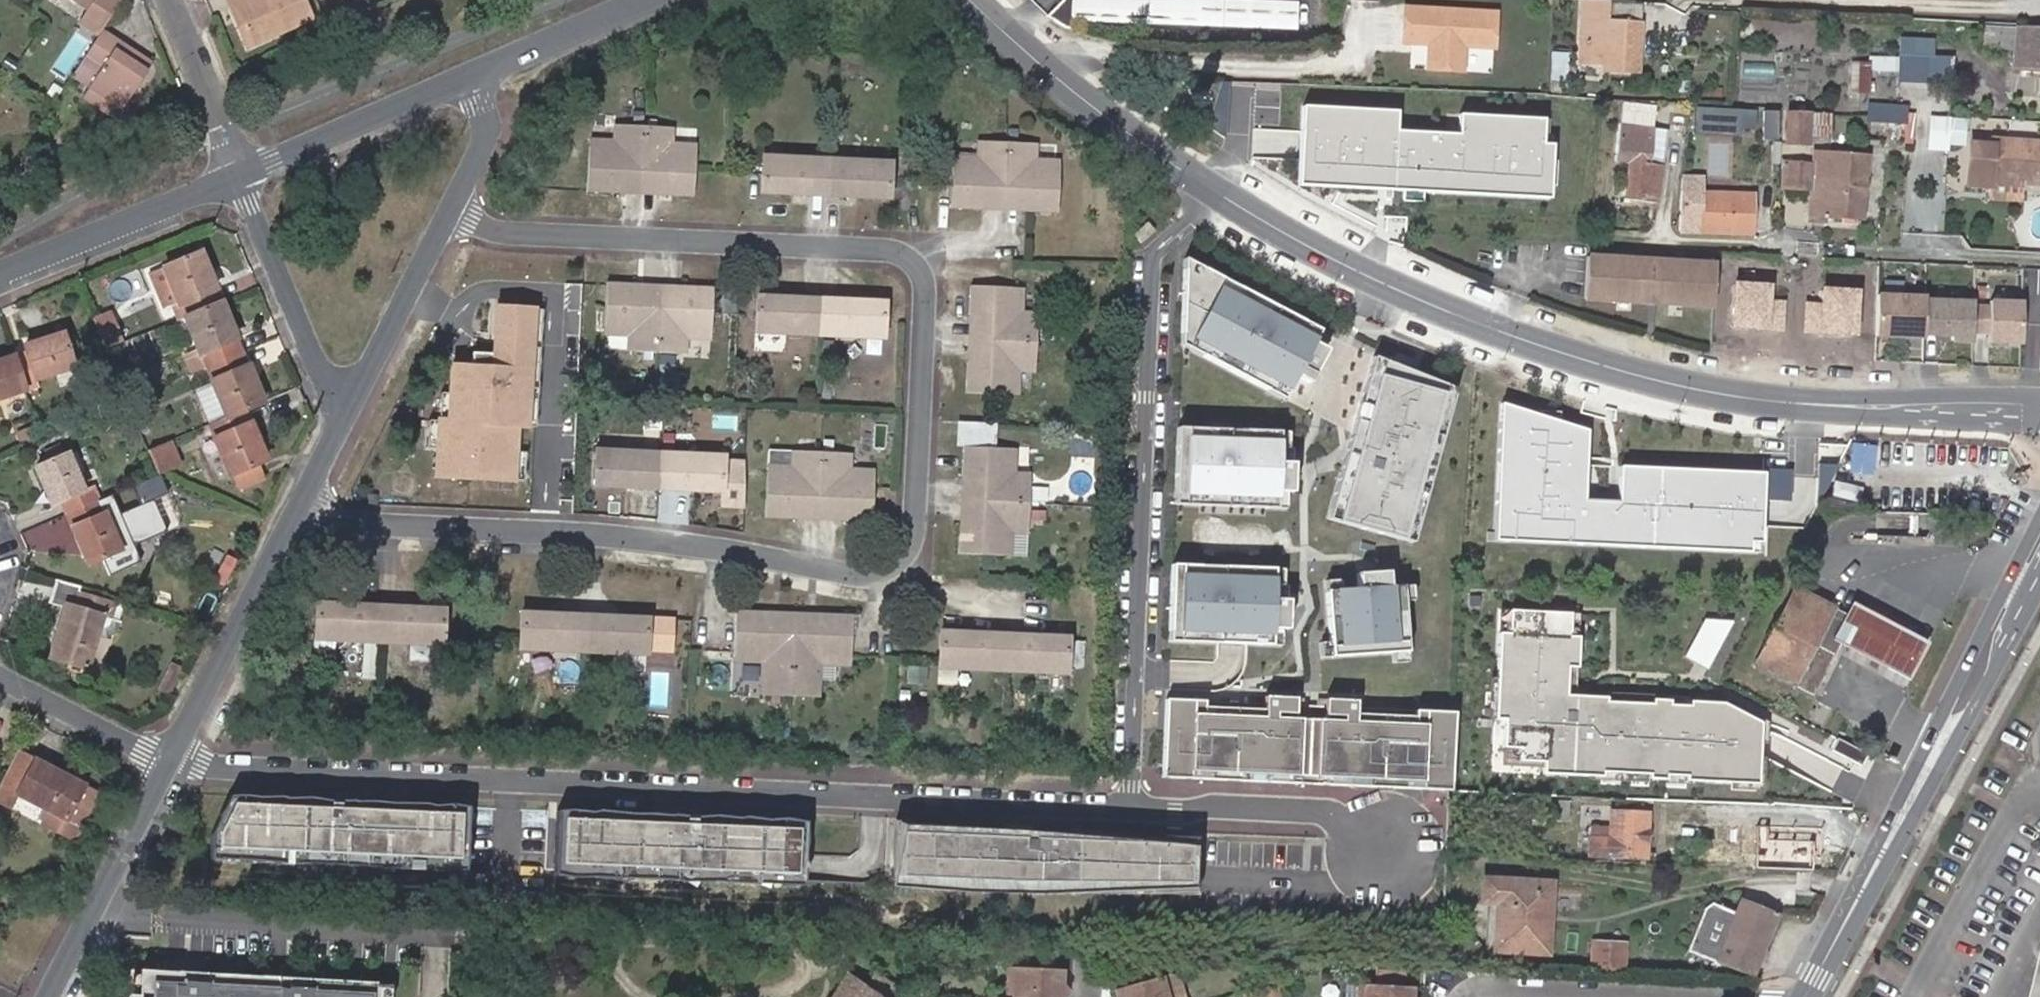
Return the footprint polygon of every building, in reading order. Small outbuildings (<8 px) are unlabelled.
[(86,7),(79,16),(98,29),(100,27),(117,0),(75,0),(86,7)] [(227,6),(232,5),(247,36),(276,24),(277,28),(309,14),(303,0),(225,0),(227,6)] [(1290,0),(1074,0),(1073,20),(1300,30),(1300,0),(1290,0)] [(232,5),(227,6),(245,44),(277,28),(276,24),(247,36),(232,5)] [(1604,59),(1603,70),(1635,71),(1639,8),(1607,6),(1580,5),(1578,40),(1605,41),(1604,59)] [(1496,13),(1404,6),(1402,42),(1428,44),(1426,69),(1462,72),(1464,47),(1494,49),(1496,13)] [(131,47),(100,27),(98,29),(82,53),(98,63),(90,74),(125,96),(145,66),(126,54),(131,47)] [(1998,48),(2014,52),(2015,30),(1984,28),(1981,28),(1981,29),(1981,44),(1998,48)] [(2039,76),(2039,30),(2015,29),(2015,30),(2014,52),(2014,54),(2014,55),(2012,75),(2039,76)] [(1940,52),(1941,36),(1905,33),(1901,76),(1956,80),(1958,54),(1940,52)] [(1605,41),(1578,40),(1577,57),(1604,59),(1605,41)] [(149,59),(131,47),(126,54),(145,66),(149,59)] [(98,63),(82,53),(75,64),(90,74),(98,63)] [(1867,62),(1867,70),(1895,71),(1895,62),(1867,62)] [(1867,68),(1852,68),(1852,94),(1867,94),(1867,70),(1867,68)] [(125,96),(90,74),(84,84),(118,106),(125,96)] [(1217,130),(1251,133),(1253,115),(1275,117),(1278,86),(1221,81),(1217,130)] [(1871,118),(1910,121),(1911,102),(1873,100),(1871,118)] [(1617,125),(1650,130),(1652,109),(1619,105),(1617,125)] [(1541,146),(1542,120),(1459,116),(1458,136),(1395,132),(1396,111),(1303,106),(1301,130),(1252,128),(1251,160),(1299,162),(1297,185),(1547,199),(1550,147),(1541,146)] [(1801,143),(1801,111),(1782,111),(1783,144),(1801,143)] [(1731,114),(1694,112),(1693,130),(1730,132),(1731,114)] [(1775,114),(1758,114),(1758,141),(1774,141),(1775,114)] [(1822,116),(1804,116),(1804,132),(1822,132),(1822,116)] [(1947,154),(1949,119),(1928,119),(1926,153),(1947,154)] [(664,127),(619,124),(618,147),(587,145),(586,190),(617,192),(617,183),(661,185),(661,194),(692,195),(694,150),(663,149),(664,127)] [(613,140),(588,139),(587,145),(618,147),(619,124),(613,124),(613,140)] [(1646,165),(1650,130),(1617,125),(1612,161),(1626,162),(1621,202),(1654,205),(1658,166),(1646,165)] [(1983,126),(1973,125),(1972,134),(1982,135),(1983,126)] [(669,143),(670,127),(664,127),(663,149),(694,150),(694,144),(669,143)] [(1663,132),(1650,130),(1646,165),(1658,166),(1663,132)] [(2022,184),(2039,184),(2039,142),(1995,140),(1994,145),(1972,144),(1970,186),(1992,187),(1992,182),(2005,182),(2022,184)] [(977,157),(952,156),(951,162),(982,163),(983,142),(977,141),(977,157)] [(1028,144),(983,142),(982,163),(951,162),(950,207),(981,208),(981,200),(1025,202),(1025,210),(1056,212),(1058,167),(1027,165),(1028,144)] [(1033,159),(1034,144),(1028,144),(1027,165),(1058,167),(1058,161),(1033,159)] [(1809,172),(1808,194),(1806,213),(1808,216),(1808,221),(1814,221),(1815,215),(1859,218),(1862,156),(1810,152),(1809,172)] [(1778,159),(1777,182),(1777,187),(1788,188),(1789,170),(1789,159),(1778,159)] [(808,193),(809,163),(761,161),(760,161),(760,190),(808,193)] [(808,193),(823,194),(825,163),(809,163),(808,193)] [(824,193),(839,195),(841,164),(825,163),(824,193)] [(887,197),(888,166),(841,164),(839,195),(887,197)] [(1789,170),(1788,188),(1788,193),(1808,194),(1809,172),(1789,170)] [(1679,181),(1676,234),(1749,238),(1752,201),(1698,197),(1699,183),(1679,181)] [(2022,193),(2022,184),(2005,182),(2004,192),(2022,193)] [(182,315),(220,300),(199,252),(162,265),(176,301),(182,315)] [(1714,265),(1585,258),(1582,301),(1712,307),(1714,265)] [(176,301),(162,265),(148,272),(163,306),(170,304),(176,301)] [(1223,280),(1203,269),(1198,278),(1183,271),(1180,334),(1205,348),(1200,357),(1282,400),(1286,391),(1303,400),(1330,348),(1314,339),(1319,330),(1237,287),(1232,296),(1218,288),(1223,280)] [(632,350),(677,352),(678,331),(709,331),(710,287),(679,285),(679,293),(635,291),(635,284),(604,282),(602,327),(633,328),(633,329),(632,350)] [(1033,362),(1035,317),(1013,316),(1014,285),(969,283),(968,315),(976,315),(974,359),(966,359),(965,390),(1010,392),(1011,361),(1033,362)] [(1771,286),(1732,283),(1729,329),(1782,333),(1784,302),(1770,301),(1771,286)] [(1019,310),(1020,285),(1014,285),(1013,316),(1035,317),(1035,311),(1019,310)] [(1858,291),(1821,289),(1821,305),(1806,304),(1804,335),(1856,338),(1858,291)] [(755,296),(754,326),(801,328),(802,328),(803,298),(755,296)] [(803,298),(802,328),(817,329),(818,299),(803,298)] [(835,300),(820,299),(819,329),(834,330),(835,300)] [(1876,340),(1925,343),(1925,334),(1927,301),(1878,299),(1876,340)] [(204,367),(241,351),(220,300),(182,315),(197,350),(204,367)] [(835,300),(834,330),(883,332),(884,302),(835,300)] [(1991,342),(2023,343),(2025,302),(1992,300),(1992,305),(1991,330),(1991,342)] [(182,315),(176,301),(170,304),(176,318),(182,315)] [(1975,329),(1976,304),(1927,301),(1925,334),(1953,336),(1953,341),(1974,342),(1975,329)] [(1992,305),(1976,304),(1975,329),(1991,330),(1992,305)] [(104,311),(91,317),(104,348),(117,342),(104,311)] [(432,481),(510,487),(514,431),(503,430),(509,352),(529,354),(530,345),(509,343),(512,313),(496,312),(492,358),(470,357),(469,371),(450,370),(446,425),(436,424),(432,481)] [(532,314),(512,313),(509,343),(530,345),(532,314)] [(627,334),(626,350),(632,350),(633,329),(602,327),(602,333),(627,334)] [(25,351),(11,355),(20,388),(35,383),(34,376),(71,365),(60,331),(23,343),(25,351)] [(684,336),(709,338),(709,331),(678,331),(677,352),(683,353),(684,336)] [(204,367),(197,350),(185,356),(191,372),(204,367)] [(244,408),(262,400),(241,351),(204,367),(210,382),(225,416),(244,408)] [(529,354),(509,352),(503,430),(514,431),(523,432),(529,354)] [(11,355),(0,359),(0,394),(20,388),(11,355)] [(1372,357),(1359,404),(1369,407),(1353,464),(1343,462),(1330,510),(1346,514),(1343,524),(1396,539),(1398,529),(1414,533),(1428,484),(1418,482),(1427,451),(1437,453),(1446,421),(1436,418),(1445,386),(1372,357)] [(1017,367),(1033,368),(1033,362),(1011,361),(1010,392),(1016,392),(1017,367)] [(208,423),(225,416),(210,382),(193,389),(208,423)] [(1585,430),(1502,403),(1496,540),(1756,552),(1760,475),(1621,469),(1619,504),(1582,502),(1585,430)] [(208,423),(207,423),(226,471),(232,469),(263,456),(244,408),(225,416),(208,423)] [(1176,428),(1173,495),(1224,496),(1223,506),(1276,508),(1276,492),(1291,493),(1293,448),(1278,447),(1279,432),(1227,430),(1227,440),(1203,439),(1204,429),(1176,428)] [(168,440),(146,449),(155,470),(177,461),(168,440)] [(1027,524),(1028,479),(1006,478),(1008,447),(963,446),(962,477),(970,477),(968,521),(960,521),(959,552),(1003,554),(1005,523),(1027,524)] [(1013,472),(1014,448),(1008,447),(1006,478),(1028,479),(1029,473),(1013,472)] [(843,452),(798,450),(797,472),(766,471),(765,516),(796,517),(797,509),(840,511),(840,519),(872,520),(873,475),(842,474),(843,452)] [(791,466),(767,465),(766,471),(797,472),(798,450),(792,450),(791,466)] [(848,468),(849,452),(843,452),(842,474),(873,475),(873,469),(848,468)] [(58,499),(65,514),(97,500),(90,484),(82,487),(67,454),(35,468),(50,502),(58,499)] [(643,486),(644,456),(595,454),(595,484),(643,486)] [(659,457),(644,456),(643,486),(658,486),(659,457)] [(658,486),(673,487),(674,457),(659,457),(658,486)] [(721,489),(722,459),(675,457),(673,487),(721,489)] [(256,459),(232,469),(239,482),(262,473),(256,459)] [(156,476),(131,488),(144,515),(169,503),(156,476)] [(1886,498),(1886,510),(1911,512),(1911,499),(1886,498)] [(97,500),(65,514),(86,561),(118,548),(97,500)] [(23,530),(31,550),(50,541),(56,555),(74,548),(60,515),(23,530)] [(1010,529),(1027,530),(1027,524),(1005,523),(1003,554),(1010,554),(1010,529)] [(1171,565),(1168,632),(1219,634),(1218,644),(1235,644),(1271,645),(1271,629),(1286,630),(1288,585),(1273,584),(1273,569),(1222,567),(1222,577),(1198,576),(1199,566),(1171,565)] [(1387,572),(1359,574),(1359,589),(1326,590),(1329,658),(1407,652),(1402,586),(1388,587),(1387,572)] [(113,602),(78,590),(80,585),(54,577),(47,599),(66,604),(50,655),(86,666),(97,633),(102,615),(108,617),(113,602)] [(1814,643),(1833,606),(1795,586),(1755,663),(1813,693),(1833,654),(1814,643)] [(318,602),(317,632),(365,634),(366,604),(318,602)] [(382,605),(366,604),(365,634),(380,635),(382,605)] [(398,605),(382,605),(381,635),(396,635),(398,605)] [(398,605),(396,635),(445,638),(446,608),(398,605)] [(1925,645),(1848,606),(1829,643),(1906,682),(1925,645)] [(737,621),(736,652),(773,654),(771,694),(814,696),(815,656),(852,658),(853,627),(854,613),(817,612),(817,619),(774,617),(775,609),(737,607),(737,621)] [(1580,614),(1504,609),(1497,716),(1505,745),(1570,774),(1757,788),(1762,725),(1723,706),(1575,697),(1580,614)] [(1691,652),(1717,664),(1736,623),(1711,611),(1691,652)] [(523,612),(522,642),(569,644),(570,614),(523,612)] [(586,614),(570,614),(569,644),(585,644),(586,614)] [(601,615),(586,614),(585,644),(600,645),(601,615)] [(108,617),(102,615),(97,633),(105,636),(116,630),(119,620),(108,617)] [(601,615),(600,645),(649,647),(650,617),(601,615)] [(989,633),(941,631),(940,661),(987,664),(988,664),(989,633)] [(1004,634),(989,633),(988,664),(1003,664),(1004,634)] [(1021,635),(1005,634),(1003,664),(1019,665),(1021,635)] [(1068,637),(1021,635),(1019,665),(1068,667),(1068,637)] [(736,652),(736,658),(767,659),(766,694),(771,694),(773,654),(736,652)] [(815,656),(814,696),(820,696),(821,662),(852,664),(852,658),(815,656)] [(170,661),(157,686),(165,690),(178,666),(170,661)] [(1044,691),(1065,691),(1066,674),(1044,674),(1044,691)] [(1264,697),(1264,704),(1165,699),(1161,777),(1450,791),(1454,713),(1355,708),(1355,701),(1321,700),(1320,707),(1298,706),(1298,699),(1264,697)] [(34,759),(16,750),(0,782),(0,800),(10,805),(15,793),(34,759)] [(80,785),(34,759),(15,793),(47,809),(64,818),(77,825),(94,792),(80,785)] [(467,813),(235,802),(218,833),(217,847),(464,860),(467,813)] [(1568,804),(1544,802),(1544,823),(1567,824),(1568,804)] [(64,818),(47,809),(42,820),(71,836),(77,825),(64,818)] [(1646,858),(1649,813),(1612,812),(1610,828),(1588,827),(1587,855),(1646,858)] [(810,829),(570,818),(567,864),(808,876),(808,866),(810,829)] [(1203,849),(898,834),(895,879),(1020,885),(1201,887),(1202,879),(1203,849)] [(1706,869),(1730,870),(1731,844),(1707,842),(1706,869)] [(1550,884),(1483,880),(1482,903),(1497,904),(1494,951),(1545,954),(1550,884)] [(1687,951),(1714,962),(1751,977),(1776,916),(1739,901),(1733,916),(1712,907),(1703,911),(1687,951)] [(1589,968),(1622,970),(1624,944),(1590,944),(1589,968)] [(1294,963),(1275,962),(1278,973),(1294,974),(1294,963)] [(138,968),(136,993),(125,993),(125,996),(388,996),(389,983),(373,983),(373,981),(357,980),(357,983),(341,982),(342,979),(293,976),(293,979),(276,978),(275,979),(258,978),(258,974),(223,973),(223,976),(205,975),(205,972),(190,971),(190,973),(172,972),(173,970),(138,968)] [(1061,970),(1011,968),(1009,996),(1061,996),(1066,993),(1061,987),(1061,970)] [(1125,976),(1128,988),(1147,984),(1155,981),(1152,969),(1125,976)] [(1380,972),(1379,987),(1406,988),(1407,974),(1380,972)] [(850,974),(833,996),(880,996),(850,974)] [(1166,979),(1171,996),(1184,996),(1178,975),(1166,979)] [(1116,992),(1118,996),(1171,996),(1166,979),(1155,981),(1147,984),(1116,992)] [(1359,996),(1411,996),(1412,988),(1406,988),(1379,987),(1359,987),(1359,996)]
